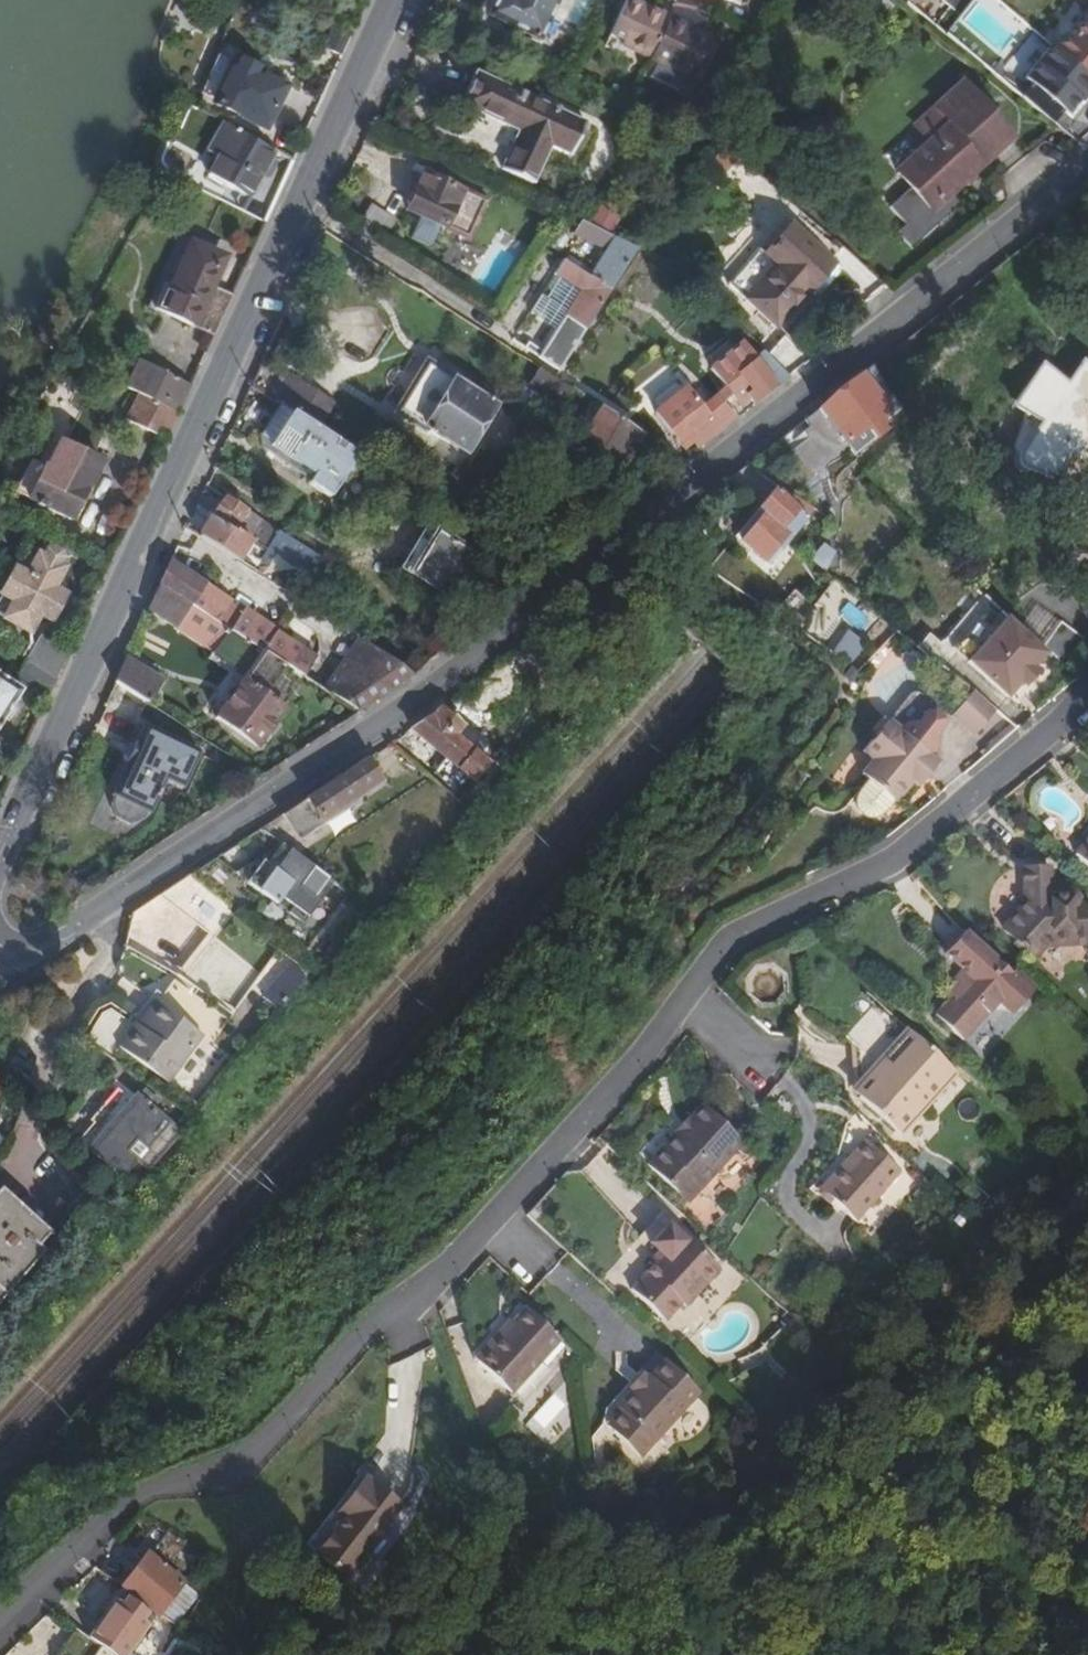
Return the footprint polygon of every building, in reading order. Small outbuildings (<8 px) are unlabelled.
[(508,6),(497,1),(490,17),(543,42),(563,0),(511,0),(508,6)] [(691,27),(689,32),(667,23),(659,20),(662,14),(629,0),(628,0),(609,41),(650,60),(695,80),(715,38),(691,27)] [(1080,12),(1074,7),(1056,27),(1054,25),(1042,39),(1087,77),(1087,2),(1080,12)] [(659,20),(667,23),(670,18),(671,15),(664,12),(662,13),(662,14),(659,20)] [(689,32),(691,27),(670,18),(667,23),(689,32)] [(214,104),(264,128),(284,88),(234,63),(214,104)] [(476,75),(462,106),(519,131),(502,169),(535,184),(551,146),(572,155),(585,124),(476,75)] [(916,154),(954,189),(1011,136),(1001,125),(1002,109),(987,108),(962,81),(935,107),(950,123),(930,141),(916,154)] [(915,125),(930,141),(950,123),(935,107),(915,125)] [(272,154),(222,126),(206,154),(217,161),(208,177),(247,198),(272,154)] [(725,146),(711,161),(723,173),(737,158),(725,146)] [(954,189),(916,154),(895,174),(908,188),(889,205),(905,223),(897,231),(912,247),(960,203),(950,192),(954,189)] [(421,176),(405,212),(466,239),(483,203),(421,176)] [(371,203),(353,232),(380,248),(398,220),(371,203)] [(584,225),(579,223),(573,237),(578,239),(605,252),(592,272),(567,256),(555,275),(561,279),(580,291),(567,311),(548,298),(542,295),(539,300),(542,302),(565,316),(558,326),(542,351),(528,342),(524,349),(560,371),(586,329),(601,307),(611,291),(637,249),(584,225)] [(836,265),(794,224),(765,254),(760,249),(728,284),(773,326),(805,292),(808,294),(836,265)] [(165,292),(156,311),(213,337),(231,298),(208,288),(219,260),(192,248),(171,294),(165,292)] [(580,291),(561,279),(548,298),(567,311),(580,291)] [(565,316),(542,302),(536,312),(558,326),(565,316)] [(783,337),(766,356),(790,378),(809,361),(783,337)] [(790,378),(766,356),(760,350),(752,358),(740,345),(711,369),(727,388),(733,396),(740,405),(748,398),(752,403),(774,387),(778,388),(790,378)] [(1082,363),(1067,385),(1040,367),(1012,409),(1041,425),(1020,455),(1019,458),(1019,461),(1021,466),(1025,471),(1026,471),(1058,483),(1069,456),(1078,457),(1081,451),(1087,456),(1087,367),(1082,363)] [(125,389),(137,395),(177,415),(188,390),(138,364),(125,389)] [(425,365),(394,413),(423,431),(426,428),(465,453),(493,407),(425,365)] [(564,386),(540,370),(529,386),(560,406),(569,389),(564,386)] [(858,376),(817,409),(845,443),(863,427),(874,440),(886,430),(875,418),(885,410),(858,376)] [(697,447),(736,416),(722,404),(714,398),(701,409),(685,388),(656,411),(685,448),(693,441),(697,447)] [(733,396),(727,388),(726,389),(714,398),(722,404),(733,396)] [(177,415),(137,395),(125,420),(166,440),(177,415)] [(275,445),(293,415),(279,407),(261,436),(275,445)] [(665,450),(602,410),(585,440),(633,469),(640,459),(654,468),(665,450)] [(293,415),(275,445),(272,449),(313,476),(306,486),(330,501),(357,457),(293,415)] [(42,471),(28,500),(69,519),(85,488),(89,489),(101,464),(59,443),(47,469),(45,472),(42,471)] [(780,530),(797,510),(773,492),(758,511),(762,515),(739,543),(763,562),(785,535),(780,530)] [(222,498),(209,518),(234,534),(236,531),(247,513),(222,498)] [(198,536),(237,560),(249,540),(236,531),(234,534),(209,518),(198,536)] [(429,529),(404,569),(453,601),(478,561),(429,529)] [(318,582),(328,565),(277,532),(266,551),(318,582)] [(38,555),(34,562),(27,577),(14,571),(1,595),(14,602),(4,620),(29,634),(39,615),(49,621),(62,596),(51,590),(63,568),(58,565),(62,558),(60,557),(60,555),(50,549),(47,551),(43,558),(38,555)] [(10,568),(14,571),(27,577),(34,562),(17,553),(10,568)] [(315,657),(169,566),(160,586),(286,667),(302,677),(315,657)] [(265,696),(286,667),(160,586),(148,611),(173,629),(176,626),(215,653),(213,656),(245,678),(219,716),(259,743),(283,708),(265,696)] [(847,601),(838,613),(862,631),(870,619),(847,601)] [(1010,696),(1051,654),(1013,617),(972,660),(1010,696)] [(1061,625),(1044,647),(1068,670),(1086,642),(1061,625)] [(847,665),(864,641),(846,629),(830,654),(847,665)] [(40,638),(27,664),(56,680),(68,653),(40,638)] [(327,693),(358,713),(414,673),(378,651),(373,658),(356,647),(327,693)] [(160,682),(126,661),(116,683),(124,689),(147,703),(160,682)] [(46,702),(56,680),(27,664),(25,662),(12,683),(46,702)] [(19,691),(0,679),(0,721),(19,691)] [(979,740),(1001,714),(978,695),(955,721),(979,740)] [(493,754),(439,709),(411,731),(471,780),(493,754)] [(907,805),(924,785),(931,776),(937,782),(951,766),(899,724),(874,754),(885,763),(891,769),(879,783),(907,805)] [(197,751),(141,726),(134,742),(133,742),(124,761),(125,763),(110,796),(113,797),(110,804),(116,817),(129,823),(143,818),(146,811),(148,813),(163,778),(181,786),(197,751)] [(995,749),(999,753),(1025,733),(1020,729),(995,749)] [(1063,749),(1065,751),(1079,737),(1077,735),(1063,749)] [(1086,745),(1079,737),(1065,751),(1072,758),(1086,745)] [(366,760),(283,816),(300,840),(319,828),(318,825),(351,802),(380,782),(366,760)] [(872,778),(879,783),(891,769),(885,763),(872,778)] [(931,776),(924,785),(930,791),(937,782),(931,776)] [(907,805),(879,783),(868,803),(868,812),(879,821),(890,820),(907,805)] [(318,825),(319,828),(353,805),(351,802),(318,825)] [(1078,859),(1087,868),(1087,847),(1078,859)] [(252,889),(281,848),(236,877),(248,886),(252,889)] [(334,885),(281,848),(252,889),(278,907),(283,901),(295,910),(291,916),(305,926),(334,885)] [(236,877),(215,863),(190,880),(232,908),(248,886),(236,877)] [(176,870),(126,938),(184,981),(191,971),(222,993),(246,961),(214,937),(233,912),(176,870)] [(71,875),(63,881),(73,894),(80,889),(71,875)] [(1054,889),(1054,878),(1027,879),(1028,914),(1004,940),(1016,952),(1014,954),(1022,961),(1024,959),(1035,969),(1053,949),(1071,948),(1071,955),(1087,955),(1087,916),(1085,916),(1085,908),(1081,908),(1081,905),(1079,902),(1076,900),(1073,899),(1072,900),(1053,900),(1054,889)] [(1072,889),(1054,889),(1053,900),(1072,900),(1072,889)] [(174,980),(124,942),(116,956),(113,963),(113,968),(114,968),(115,972),(116,974),(117,976),(118,977),(119,979),(155,1005),(138,1029),(133,1025),(117,1048),(167,1084),(201,1036),(212,1044),(226,1026),(170,985),(174,980)] [(967,984),(964,986),(965,1000),(957,1009),(941,1025),(969,1051),(991,1028),(1017,1028),(1036,1008),(970,944),(949,967),(967,984)] [(269,1000),(282,1011),(310,980),(297,967),(269,1000)] [(949,1001),(957,1009),(965,1000),(964,986),(949,1001)] [(852,1044),(881,1070),(911,1037),(882,1010),(852,1044)] [(911,1037),(881,1070),(880,1086),(864,1103),(905,1141),(959,1081),(911,1037)] [(136,1099),(93,1148),(121,1173),(137,1155),(146,1163),(170,1135),(164,1128),(165,1126),(136,1099)] [(700,1112),(687,1126),(676,1139),(673,1136),(643,1170),(679,1204),(693,1188),(698,1192),(738,1148),(700,1112)] [(676,1139),(687,1126),(683,1122),(671,1135),(673,1136),(676,1139)] [(856,1166),(826,1198),(858,1228),(903,1180),(868,1147),(853,1163),(856,1166)] [(693,1188),(679,1204),(684,1208),(698,1192),(693,1188)] [(48,1234),(0,1192),(0,1288),(48,1234)] [(663,1231),(651,1220),(633,1239),(642,1247),(646,1250),(635,1261),(614,1285),(647,1316),(664,1297),(668,1301),(702,1264),(665,1230),(663,1231)] [(646,1250),(642,1247),(632,1258),(635,1261),(646,1250)] [(476,1362),(466,1373),(499,1405),(552,1347),(519,1315),(494,1343),(491,1340),(474,1360),(476,1362)] [(613,1420),(599,1434),(634,1466),(693,1402),(655,1366),(609,1416),(613,1420)] [(399,1508),(363,1481),(338,1513),(342,1517),(314,1554),(351,1582),(369,1559),(364,1555),(399,1508)] [(191,1563),(151,1541),(140,1562),(180,1584),(191,1563)] [(108,1599),(144,1626),(170,1593),(133,1566),(108,1599)] [(174,1589),(170,1593),(144,1626),(143,1628),(156,1635),(185,1598),(174,1589)] [(139,1625),(104,1604),(74,1654),(75,1654),(121,1654),(139,1625)] [(56,1643),(47,1654),(75,1654),(74,1654),(56,1643)]
